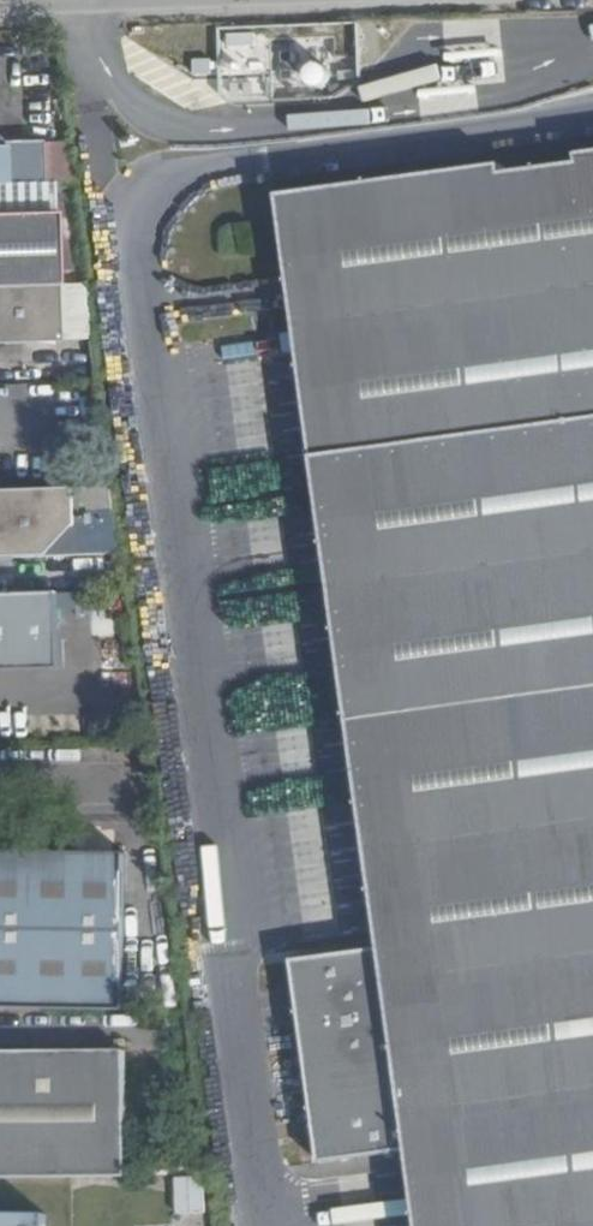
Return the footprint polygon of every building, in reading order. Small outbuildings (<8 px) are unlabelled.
[(257,34),(231,35),(232,67),(258,66),(257,34)] [(40,184),(38,143),(0,145),(0,185),(40,184)] [(418,1225),(592,1225),(592,153),(579,155),(581,164),(503,175),(502,166),(276,197),(379,949),(290,961),(318,1164),(407,1152),(418,1225)] [(52,285),(50,213),(0,214),(0,287),(52,285)] [(52,285),(0,287),(0,346),(54,344),(52,285)] [(39,547),(73,526),(73,490),(0,493),(0,548),(39,547)] [(0,597),(0,671),(62,669),(59,595),(0,597)] [(124,1008),(126,851),(0,851),(0,1007),(124,1008)] [(128,1178),(126,1053),(0,1054),(0,1179),(76,1178),(128,1178)] [(209,1180),(181,1180),(181,1214),(210,1214),(209,1180)] [(0,1213),(0,1225),(45,1225),(45,1214),(0,1213)]
